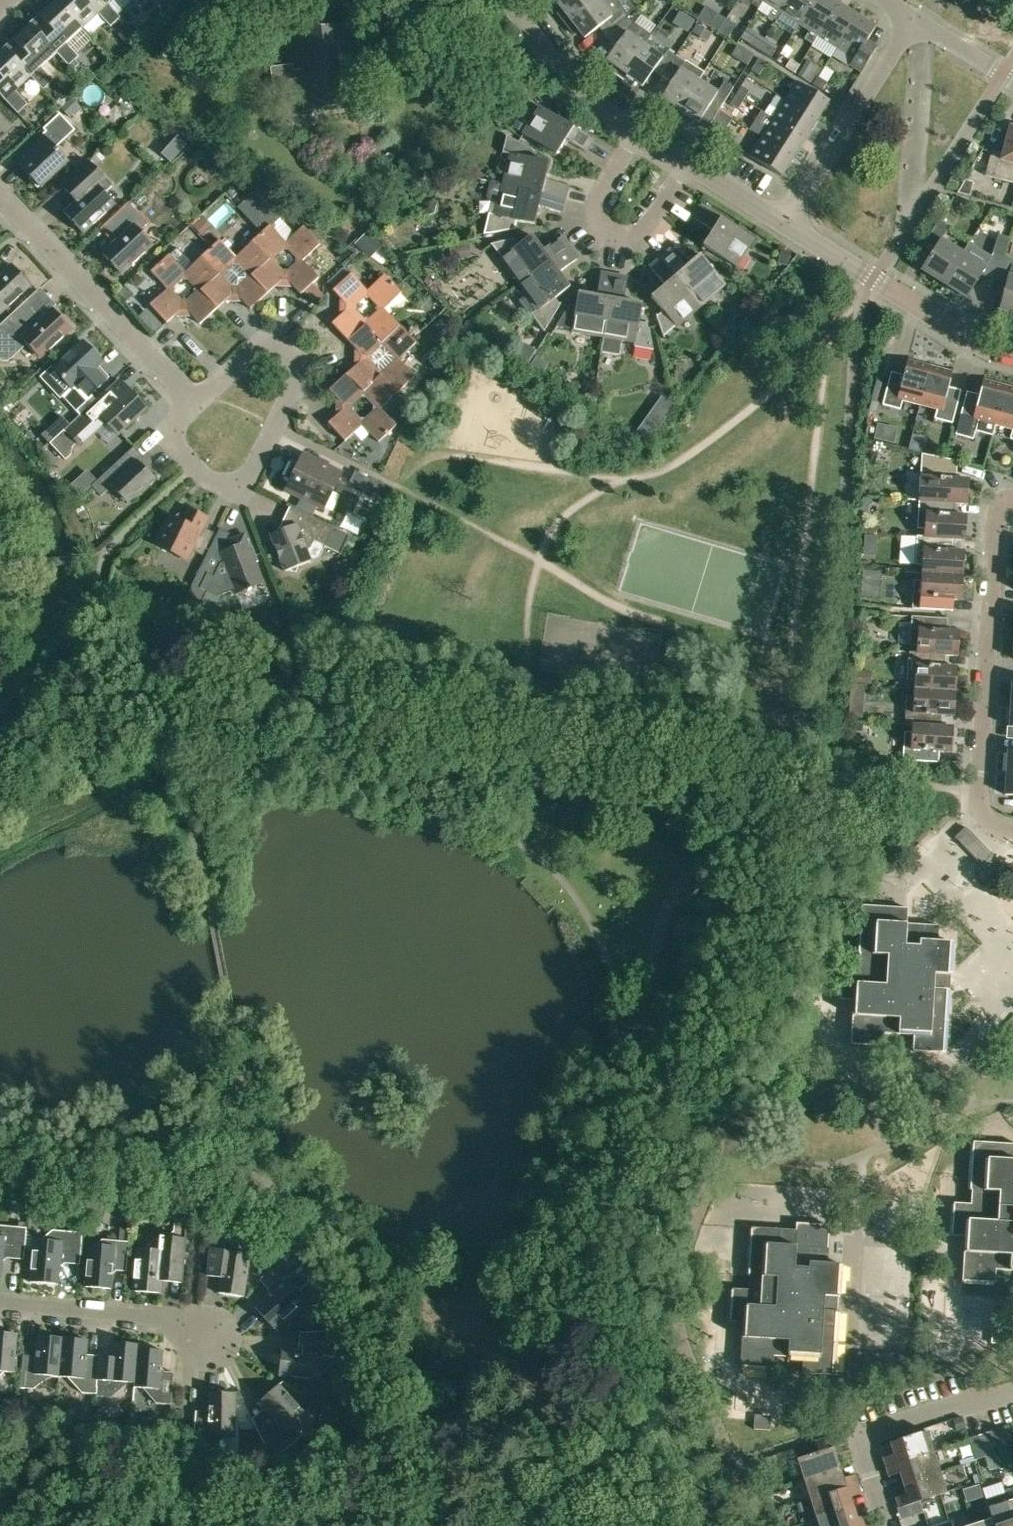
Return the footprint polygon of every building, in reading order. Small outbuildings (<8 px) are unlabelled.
[(66,43),(82,28),(56,0),(40,16),(42,19),(34,26),(31,24),(56,52),(68,65),(78,56),(66,43)] [(56,0),(82,28),(98,13),(110,26),(120,17),(108,4),(107,4),(104,0),(57,0),(56,0)] [(566,24),(597,0),(561,0),(557,3),(563,10),(558,14),(566,24)] [(625,20),(629,16),(617,0),(597,0),(566,24),(575,35),(579,31),(585,38),(599,27),(605,35),(625,20)] [(751,4),(758,9),(763,1),(764,0),(754,0),(751,4)] [(781,13),(789,0),(764,0),(763,1),(774,8),(769,16),(776,20),(781,13)] [(781,13),(799,24),(815,0),(789,0),(781,13)] [(818,36),(838,3),(833,0),(815,0),(799,24),(809,30),(804,38),(813,44),(818,36)] [(838,3),(818,36),(836,47),(856,15),(838,3)] [(725,18),(717,13),(709,25),(718,30),(725,18)] [(293,64),(270,67),(274,95),(302,91),(305,111),(358,103),(347,25),(333,27),(331,15),(307,18),(309,30),(294,32),(299,70),(293,71),(293,64)] [(836,47),(854,58),(850,65),(861,72),(876,48),(866,42),(875,27),(856,15),(836,47)] [(725,18),(718,30),(727,36),(735,24),(725,18)] [(610,70),(621,78),(624,73),(645,45),(652,35),(634,22),(631,27),(625,20),(605,35),(615,48),(606,60),(613,65),(610,70)] [(692,32),(707,41),(712,33),(705,29),(707,26),(700,22),(698,25),(696,24),(692,32)] [(6,48),(5,48),(31,75),(30,76),(43,89),(53,80),(40,66),(56,52),(31,24),(14,40),(17,42),(8,50),(6,48)] [(748,46),(757,51),(762,43),(753,38),(748,46)] [(236,43),(236,58),(260,58),(260,42),(236,43)] [(762,43),(757,51),(766,57),(771,49),(762,43)] [(645,45),(624,73),(621,78),(632,86),(635,81),(642,86),(653,71),(662,77),(676,56),(667,50),(662,57),(645,45)] [(30,76),(31,75),(5,48),(0,53),(0,94),(18,113),(28,104),(15,90),(30,76)] [(662,98),(680,110),(699,81),(704,73),(676,56),(662,77),(671,83),(662,98)] [(760,71),(766,62),(758,57),(752,66),(760,71)] [(797,75),(808,82),(815,71),(818,66),(807,59),(797,75)] [(784,69),(793,74),(798,66),(789,61),(784,69)] [(824,66),(818,76),(827,82),(833,72),(824,66)] [(706,111),(715,116),(715,117),(719,110),(733,87),(724,81),(718,92),(699,81),(680,110),(699,122),(706,111)] [(817,120),(829,101),(797,81),(785,100),(817,120)] [(748,90),(740,85),(735,94),(743,99),(748,90)] [(446,91),(436,87),(432,96),(441,100),(446,91)] [(743,99),(735,94),(729,103),(737,108),(743,99)] [(72,99),(62,109),(70,117),(80,107),(72,99)] [(773,118),(805,139),(817,120),(785,100),(778,110),(770,105),(764,113),(773,118)] [(594,140),(540,106),(523,134),(556,155),(566,139),(586,152),(594,140)] [(720,137),(732,119),(719,110),(715,117),(715,116),(707,129),(720,137)] [(41,133),(28,146),(13,159),(40,187),(67,161),(55,148),(75,130),(60,113),(43,129),(46,131),(42,134),(41,133)] [(805,139),(773,118),(762,137),(794,157),(805,139)] [(1010,125),(1003,152),(992,149),(985,175),(1012,182),(1012,126),(1010,125)] [(510,154),(503,184),(565,199),(568,185),(545,180),(549,162),(531,158),(533,150),(506,135),(502,152),(510,154)] [(782,176),(794,157),(762,137),(750,156),(782,176)] [(95,154),(89,160),(65,182),(80,198),(64,213),(83,234),(115,204),(105,193),(112,186),(95,168),(102,162),(95,154)] [(961,186),(972,189),(973,182),(965,180),(961,186)] [(562,212),(565,199),(503,184),(490,181),(487,197),(488,200),(499,203),(496,215),(489,213),(484,234),(514,229),(516,221),(534,225),(538,207),(562,212)] [(233,187),(227,192),(233,198),(238,192),(233,187)] [(319,277),(303,260),(320,244),(303,226),(286,242),(270,225),(278,217),(254,192),(237,208),(261,233),(252,241),(269,259),(252,275),(268,293),(279,282),(283,286),(284,284),(286,287),(290,283),(301,294),(319,277)] [(116,241),(113,243),(102,254),(122,275),(153,245),(140,231),(148,224),(128,202),(103,226),(116,241)] [(736,267),(754,239),(700,205),(692,217),(713,230),(703,246),(736,267)] [(197,231),(207,221),(202,215),(192,225),(197,231)] [(950,226),(940,219),(927,240),(936,247),(922,269),(944,283),(963,253),(962,253),(941,240),(950,226)] [(369,259),(383,246),(369,230),(354,244),(369,259)] [(189,313),(200,324),(218,308),(201,290),(218,274),(202,256),(210,248),(195,232),(170,255),(169,255),(151,271),(167,289),(150,305),(167,323),(180,310),(186,316),(189,313)] [(500,258),(519,284),(570,247),(562,236),(543,250),(532,235),(517,245),(512,239),(492,243),(501,257),(500,258)] [(220,240),(210,248),(202,256),(218,274),(201,290),(218,308),(229,297),(232,301),(234,299),(236,301),(240,298),(250,309),(268,293),(252,275),(269,259),(252,241),(236,257),(220,240)] [(993,280),(1003,256),(993,253),(991,256),(969,242),(962,253),(963,253),(944,283),(966,297),(981,274),(993,280)] [(578,258),(570,247),(519,284),(526,294),(518,300),(517,303),(526,315),(529,315),(531,314),(544,331),(560,305),(555,298),(570,287),(559,272),(578,258)] [(670,248),(660,257),(701,305),(726,284),(700,254),(686,267),(670,248)] [(791,254),(784,250),(778,261),(786,265),(791,254)] [(1012,313),(1012,265),(1012,260),(1012,259),(1003,256),(993,280),(1007,283),(1000,309),(1012,313)] [(701,305),(660,257),(649,266),(665,285),(651,297),(663,310),(656,316),(663,336),(676,325),(677,327),(701,305)] [(31,285),(12,264),(0,275),(0,314),(31,285)] [(572,331),(604,337),(614,274),(601,272),(597,296),(578,292),(575,310),(567,309),(556,327),(572,329),(572,331)] [(344,302),(340,305),(342,306),(339,309),(343,313),(339,317),(332,323),(348,341),(366,324),(382,342),(400,325),(384,309),(401,292),(384,274),(367,290),(351,273),(333,290),(344,302)] [(628,277),(614,274),(604,337),(601,352),(619,356),(622,340),(634,342),(634,346),(653,349),(647,323),(639,321),(642,303),(624,300),(628,277)] [(133,294),(125,285),(117,292),(125,302),(133,294)] [(757,288),(751,289),(748,293),(749,299),(753,302),(759,301),(762,297),(761,291),(757,288)] [(0,325),(0,356),(7,363),(19,351),(27,344),(40,358),(72,329),(53,308),(39,321),(34,316),(35,309),(27,300),(0,325)] [(358,363),(347,373),(363,391),(381,375),(397,393),(415,376),(399,359),(416,343),(400,325),(382,342),(366,324),(348,341),(359,352),(355,355),(357,357),(354,359),(358,363)] [(62,396),(80,415),(81,416),(100,398),(94,392),(106,380),(94,368),(102,361),(83,341),(53,369),(71,388),(62,396)] [(537,356),(530,366),(542,374),(549,364),(537,356)] [(909,356),(908,356),(898,394),(886,391),(889,382),(888,382),(882,404),(900,409),(899,412),(902,418),(910,420),(917,416),(920,404),(930,366),(908,360),(909,356)] [(951,371),(930,366),(920,404),(937,409),(934,418),(952,423),(958,400),(957,400),(954,409),(943,406),(953,368),(952,367),(951,371)] [(681,372),(669,375),(673,390),(685,386),(681,372)] [(340,401),(336,404),(338,407),(337,408),(340,412),(335,416),(328,423),(345,441),(362,425),(378,442),(396,425),(380,408),(397,393),(381,375),(363,391),(347,373),(329,389),(340,401)] [(985,376),(984,376),(974,414),(962,411),(964,402),(955,434),(973,439),(975,431),(992,436),(995,424),(1005,386),(984,380),(985,376)] [(72,447),(77,442),(81,445),(106,422),(117,434),(146,408),(120,380),(100,398),(81,416),(80,415),(70,424),(70,425),(65,429),(54,439),(50,443),(66,460),(72,455),(72,447)] [(1005,386),(995,424),(1012,428),(1010,438),(1012,439),(1012,388),(1005,386)] [(871,402),(869,411),(876,412),(878,402),(877,402),(871,400),(871,402)] [(414,410),(412,408),(408,403),(407,403),(398,411),(405,418),(414,410)] [(62,416),(42,435),(50,443),(54,439),(65,429),(70,425),(70,424),(62,416)] [(896,435),(876,431),(875,438),(894,443),(896,435)] [(134,447),(91,486),(101,496),(107,491),(116,491),(127,503),(154,478),(138,461),(143,457),(134,447)] [(291,479),(286,489),(301,497),(316,504),(323,508),(340,473),(303,454),(298,465),(292,462),(285,476),(291,479)] [(922,454),(919,500),(967,503),(969,479),(952,478),(953,460),(922,454)] [(376,482),(355,471),(350,482),(371,492),(376,482)] [(301,497),(295,508),(310,516),(316,504),(301,497)] [(916,536),(965,539),(966,515),(950,514),(951,503),(967,504),(967,503),(919,500),(917,529),(925,529),(924,536),(916,536)] [(314,541),(341,554),(350,535),(310,516),(295,508),(290,506),(278,530),(270,534),(279,557),(277,564),(283,567),(285,571),(289,569),(295,572),(298,566),(311,561),(306,550),(311,548),(314,541)] [(213,533),(202,527),(207,517),(188,508),(185,515),(181,513),(177,514),(175,518),(170,515),(156,544),(186,559),(192,548),(203,554),(213,533)] [(221,553),(210,548),(179,610),(196,614),(207,591),(215,595),(217,592),(221,594),(234,589),(236,592),(262,582),(254,562),(258,561),(253,547),(249,548),(244,535),(230,540),(233,548),(221,553)] [(922,565),(922,573),(963,575),(964,551),(948,550),(948,539),(965,540),(965,539),(916,536),(915,564),(922,565)] [(961,600),(963,575),(922,573),(921,580),(914,580),(912,608),(944,610),(945,599),(961,600)] [(304,625),(296,605),(287,609),(295,629),(304,625)] [(911,616),(910,632),(910,644),(917,645),(917,652),(909,651),(909,652),(958,655),(959,631),(943,630),(943,618),(911,616)] [(909,652),(908,669),(907,680),(915,681),(915,688),(955,691),(957,666),(940,665),(941,655),(958,656),(958,655),(909,652)] [(873,672),(856,670),(855,683),(872,685),(873,672)] [(955,691),(915,688),(914,696),(906,696),(905,724),(953,727),(953,726),(936,725),(937,714),(954,715),(955,691)] [(863,704),(849,703),(849,717),(863,718),(863,704)] [(952,751),(953,727),(905,724),(912,725),(912,732),(904,732),(902,760),(935,762),(935,750),(952,751)] [(843,752),(858,755),(860,743),(845,740),(843,752)] [(1006,772),(1005,794),(1012,795),(1012,773),(1006,772)] [(987,849),(976,859),(991,875),(1002,864),(987,849)] [(945,1053),(950,989),(952,942),(938,941),(939,926),(907,923),(908,908),(859,905),(856,953),(860,953),(859,967),(840,966),(838,999),(853,1000),(850,1046),(884,1049),(885,1033),(914,1035),(913,1050),(945,1053)] [(796,1057),(808,1057),(809,1041),(797,1040),(796,1057)] [(965,1236),(962,1283),(995,1285),(996,1269),(1012,1270),(1012,1144),(971,1141),(968,1189),(972,1190),(971,1204),(951,1202),(949,1235),(965,1236)] [(167,1268),(183,1270),(188,1215),(175,1214),(173,1240),(156,1239),(144,1248),(137,1248),(133,1291),(161,1293),(163,1271),(167,1268)] [(237,1244),(227,1243),(230,1224),(212,1222),(208,1266),(218,1267),(222,1271),(219,1293),(244,1296),(250,1254),(244,1253),(237,1244)] [(796,1223),(796,1230),(749,1227),(746,1275),(750,1275),(749,1289),(729,1288),(727,1321),(743,1322),(740,1369),(774,1371),(775,1355),(805,1357),(804,1372),(835,1374),(839,1311),(835,1310),(836,1296),(840,1297),(842,1264),(827,1263),(828,1248),(827,1247),(829,1225),(796,1223)] [(3,1262),(3,1257),(7,1254),(24,1256),(27,1228),(0,1225),(0,1279),(1,1279),(3,1262)] [(34,1239),(30,1282),(59,1284),(60,1262),(64,1259),(80,1261),(83,1232),(53,1230),(41,1239),(34,1239)] [(90,1244),(86,1287),(111,1289),(113,1270),(117,1266),(127,1267),(129,1241),(102,1239),(97,1244),(90,1244)] [(319,1273),(309,1258),(286,1247),(279,1254),(262,1277),(272,1288),(271,1292),(255,1307),(274,1328),(306,1299),(301,1294),(302,1287),(319,1273)] [(338,1305),(320,1321),(328,1331),(338,1331),(351,1330),(344,1317),(338,1305)] [(1004,1327),(992,1327),(991,1343),(1003,1344),(1004,1327)] [(328,1331),(309,1332),(308,1346),(304,1349),(282,1347),(279,1375),(322,1380),(323,1373),(334,1363),(338,1331),(328,1331)] [(5,1372),(14,1372),(17,1333),(0,1332),(0,1376),(5,1372)] [(60,1376),(63,1337),(38,1335),(36,1356),(23,1355),(21,1387),(37,1389),(51,1376),(60,1376)] [(88,1340),(63,1337),(60,1376),(68,1377),(82,1392),(97,1394),(98,1387),(97,1387),(99,1362),(86,1360),(88,1340)] [(126,1383),(134,1384),(135,1384),(138,1348),(139,1348),(139,1344),(114,1342),(112,1358),(99,1357),(99,1362),(97,1387),(98,1387),(97,1394),(112,1395),(119,1389),(126,1383)] [(163,1350),(139,1348),(138,1348),(135,1384),(134,1384),(134,1387),(143,1388),(156,1403),(171,1404),(174,1372),(161,1371),(163,1350)] [(258,1403),(263,1409),(272,1419),(272,1424),(260,1435),(273,1462),(301,1436),(302,1421),(308,1416),(279,1384),(258,1403)] [(205,1416),(196,1415),(192,1451),(211,1451),(227,1435),(234,1436),(235,1393),(210,1392),(209,1411),(205,1416)] [(754,1429),(770,1430),(771,1416),(755,1415),(754,1429)] [(41,1416),(40,1431),(54,1431),(55,1417),(41,1416)] [(965,1427),(962,1416),(954,1418),(958,1429),(965,1427)] [(83,1426),(81,1428),(82,1433),(87,1435),(91,1431),(90,1428),(89,1426),(85,1424),(83,1426)] [(883,1457),(886,1467),(934,1451),(927,1431),(896,1441),(900,1452),(883,1457)] [(987,1432),(977,1435),(978,1440),(977,1440),(982,1457),(993,1453),(987,1432)] [(804,1479),(834,1469),(840,1467),(833,1446),(827,1448),(824,1438),(815,1441),(818,1452),(797,1459),(804,1479)] [(940,1471),(934,1451),(886,1467),(889,1476),(906,1471),(909,1481),(940,1471)] [(840,1467),(834,1469),(804,1479),(810,1499),(857,1484),(854,1474),(843,1478),(840,1467)] [(940,1471),(909,1481),(913,1492),(896,1497),(899,1507),(947,1492),(940,1471)] [(767,1475),(757,1478),(762,1491),(771,1487),(767,1475)] [(857,1484),(810,1499),(816,1519),(847,1509),(853,1507),(849,1497),(860,1493),(857,1484)] [(991,1518),(992,1518),(994,1525),(1012,1525),(1012,1515),(1008,1501),(1004,1488),(984,1495),(991,1518)] [(847,1509),(816,1519),(819,1525),(863,1525),(870,1524),(867,1514),(856,1518),(853,1507),(847,1509)] [(992,1518),(991,1518),(972,1524),(973,1525),(994,1525),(992,1518)]
